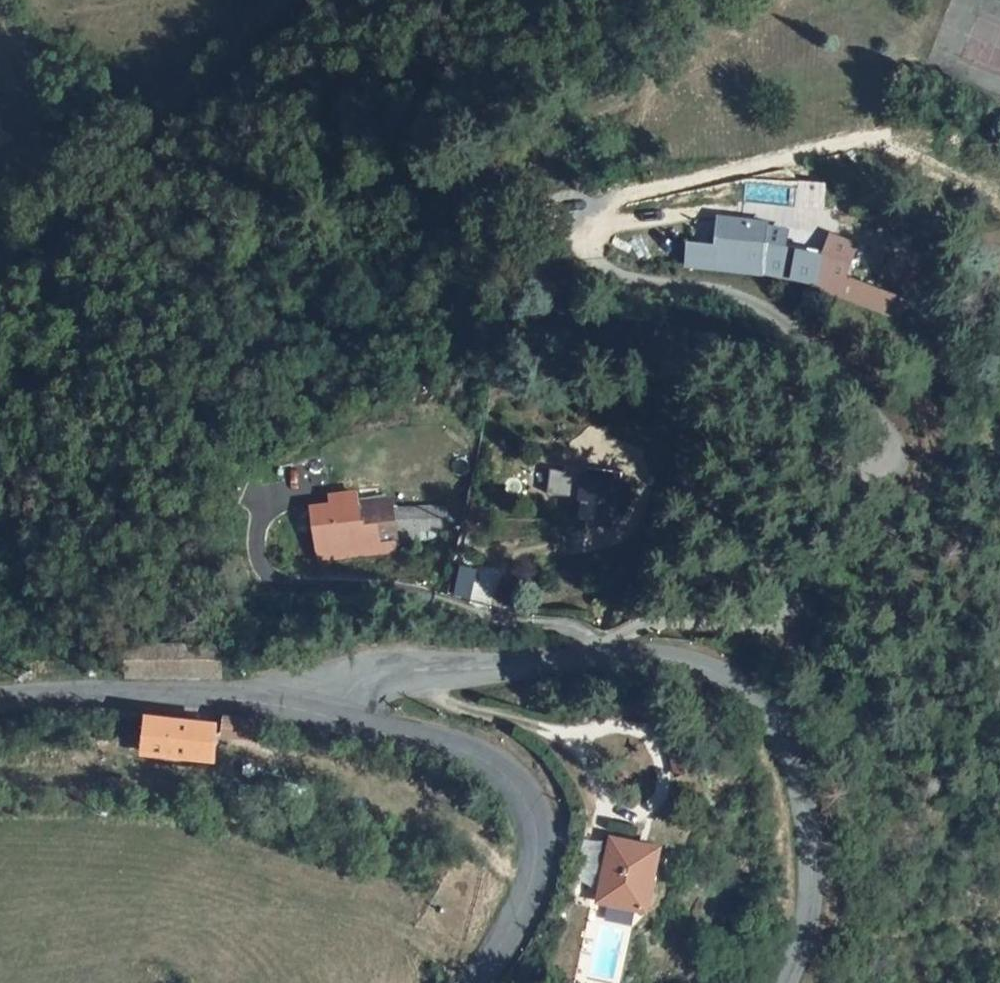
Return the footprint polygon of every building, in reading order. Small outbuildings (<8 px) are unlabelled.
[(713,243),(709,259),(735,264),(750,220),(712,215),(705,241),(713,243)] [(757,269),(768,222),(750,220),(735,264),(757,269)] [(813,289),(836,297),(855,249),(830,241),(813,289)] [(624,447),(589,443),(585,467),(621,471),(624,447)] [(621,471),(585,467),(581,497),(616,502),(621,471)] [(388,499),(373,501),(378,535),(316,544),(319,562),(387,555),(387,548),(388,533),(388,528),(389,507),(388,499)] [(316,544),(378,535),(373,501),(312,510),(316,544)] [(428,507),(389,507),(388,528),(427,529),(428,507)] [(451,508),(428,507),(427,529),(427,535),(445,536),(451,508)] [(422,534),(388,533),(387,548),(422,549),(422,534)] [(130,674),(222,673),(220,642),(129,642),(130,674)] [(267,738),(269,723),(224,717),(222,733),(267,738)] [(216,726),(147,719),(144,753),(213,761),(216,726)] [(660,849),(612,839),(598,902),(646,912),(660,849)]
